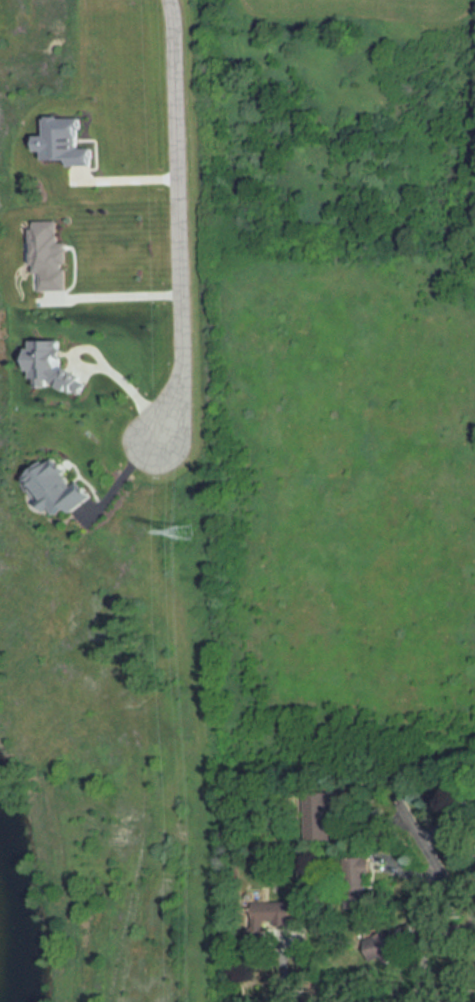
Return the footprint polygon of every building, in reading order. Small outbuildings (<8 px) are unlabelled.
[(269,902),(268,890),(250,890),(251,938),(280,937),(280,927),(297,926),(297,901),(269,902)] [(422,951),(417,928),(381,935),(385,958),(422,951)]
